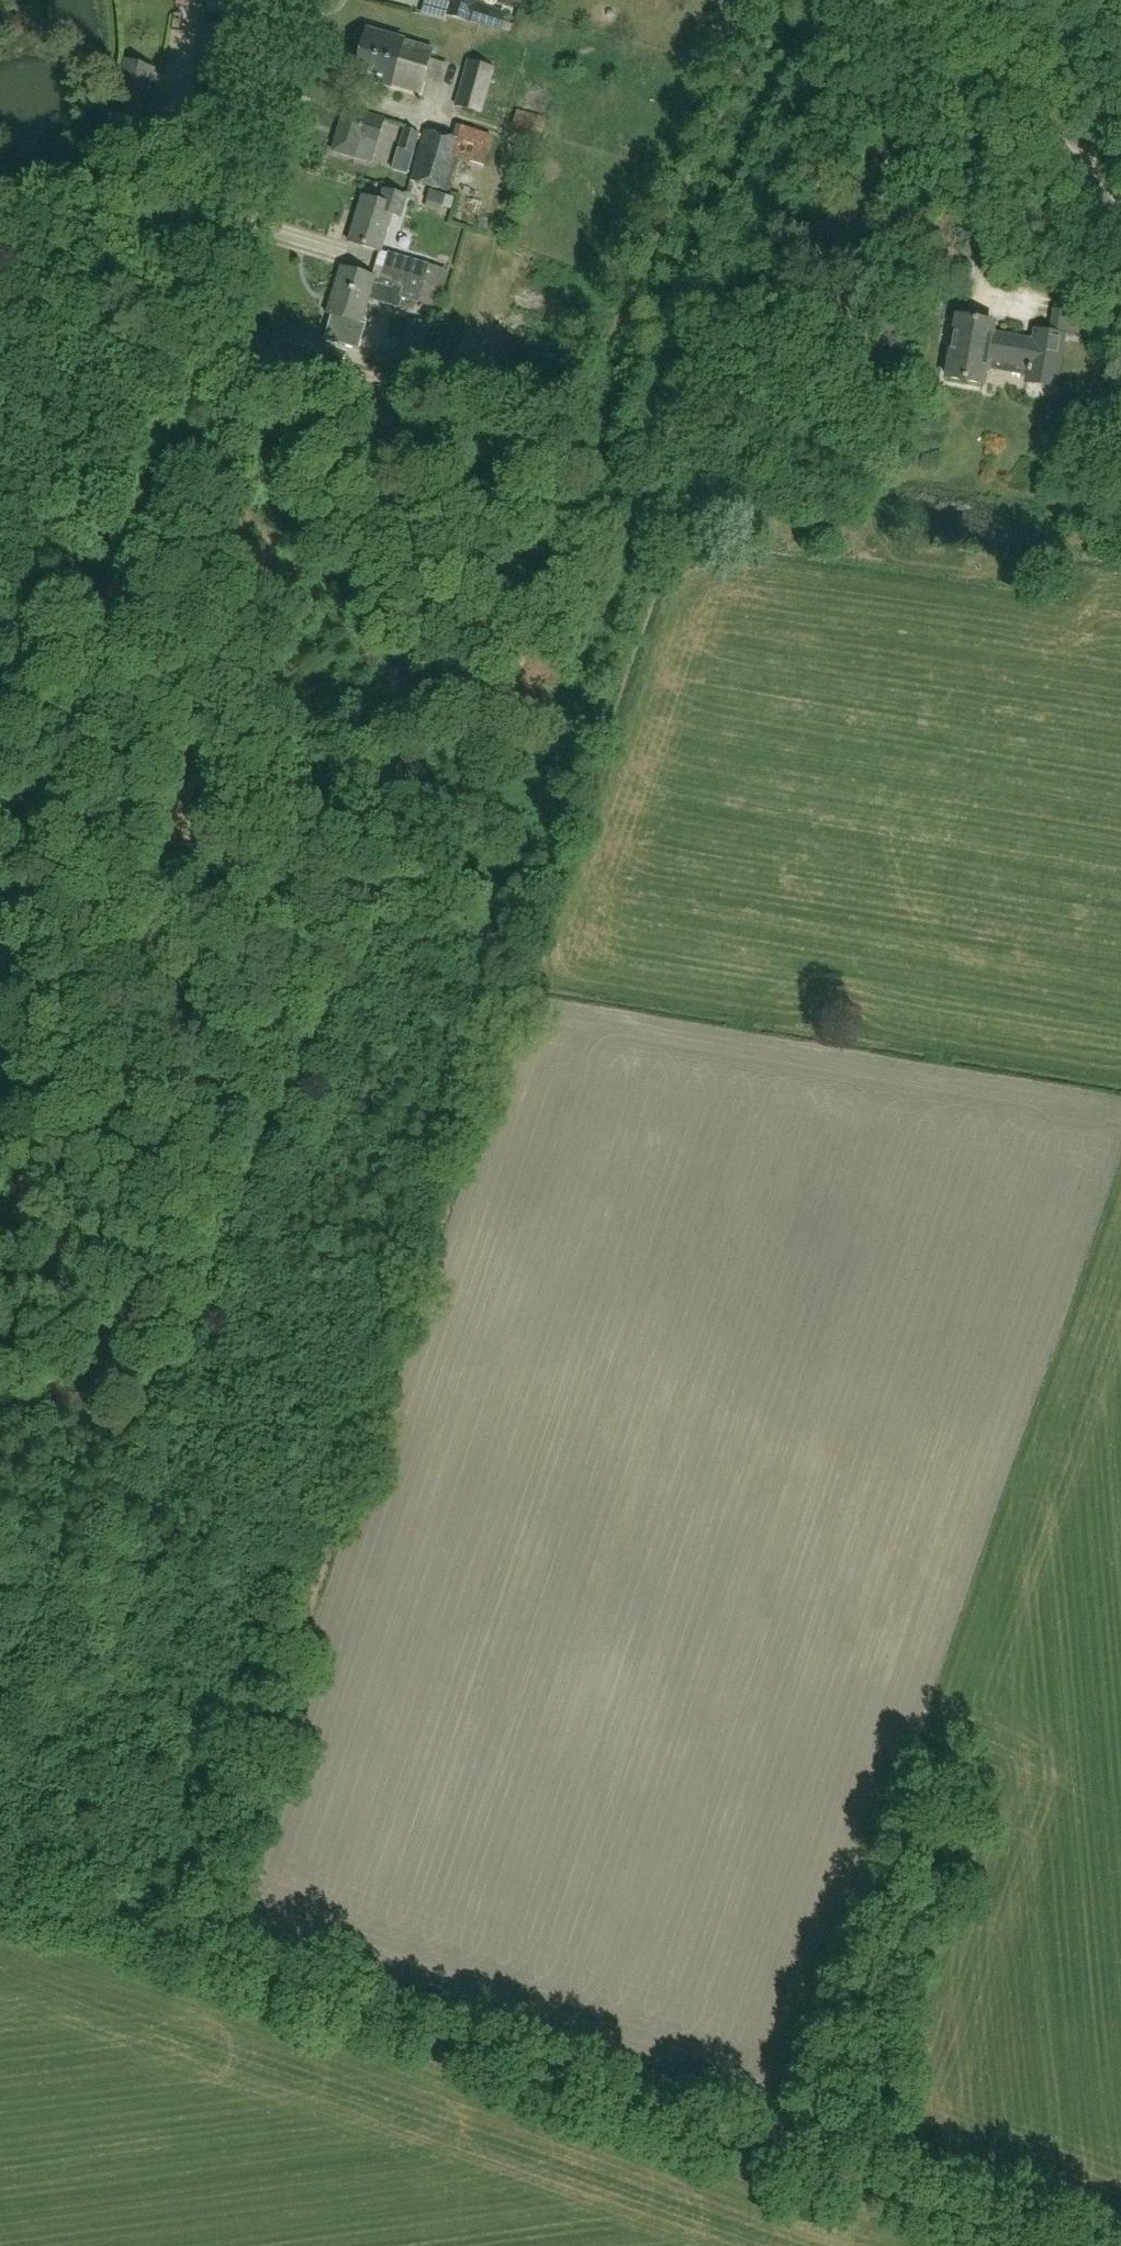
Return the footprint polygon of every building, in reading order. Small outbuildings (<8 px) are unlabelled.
[(245,0),(211,0),(209,16),(243,20),(245,0)] [(478,24),(478,25),(500,32),(505,15),(483,9),(484,6),(472,4),(473,0),(451,0),(446,14),(466,21),(478,24)] [(239,30),(206,26),(201,70),(233,74),(239,30)] [(391,85),(420,93),(432,51),(403,43),(404,41),(366,30),(353,77),(391,88),(391,85)] [(124,61),(103,138),(131,146),(152,69),(124,61)] [(480,113),(492,69),(468,62),(455,106),(480,113)] [(370,163),(383,119),(345,107),(331,151),(370,163)] [(447,193),(456,158),(483,165),(491,136),(455,126),(452,138),(424,130),(410,183),(447,193)] [(420,135),(411,132),(404,130),(398,149),(414,154),(420,135)] [(383,189),(379,202),(363,197),(348,242),(379,252),(390,216),(399,218),(406,197),(383,189)] [(462,272),(473,274),(478,252),(468,249),(462,272)] [(400,298),(417,303),(436,309),(447,272),(428,265),(428,264),(387,252),(377,285),(373,284),(375,279),(340,268),(327,314),(331,315),(323,340),(357,350),(365,325),(361,323),(368,299),(397,308),(400,298)] [(957,317),(945,378),(982,385),(986,361),(1028,369),(1026,382),(1054,387),(1065,330),(1077,332),(1080,315),(1073,314),(1075,301),(1055,298),(1053,310),(1048,335),(1032,332),(1030,340),(991,333),(993,323),(957,317)] [(417,364),(421,352),(403,347),(400,359),(417,364)]
